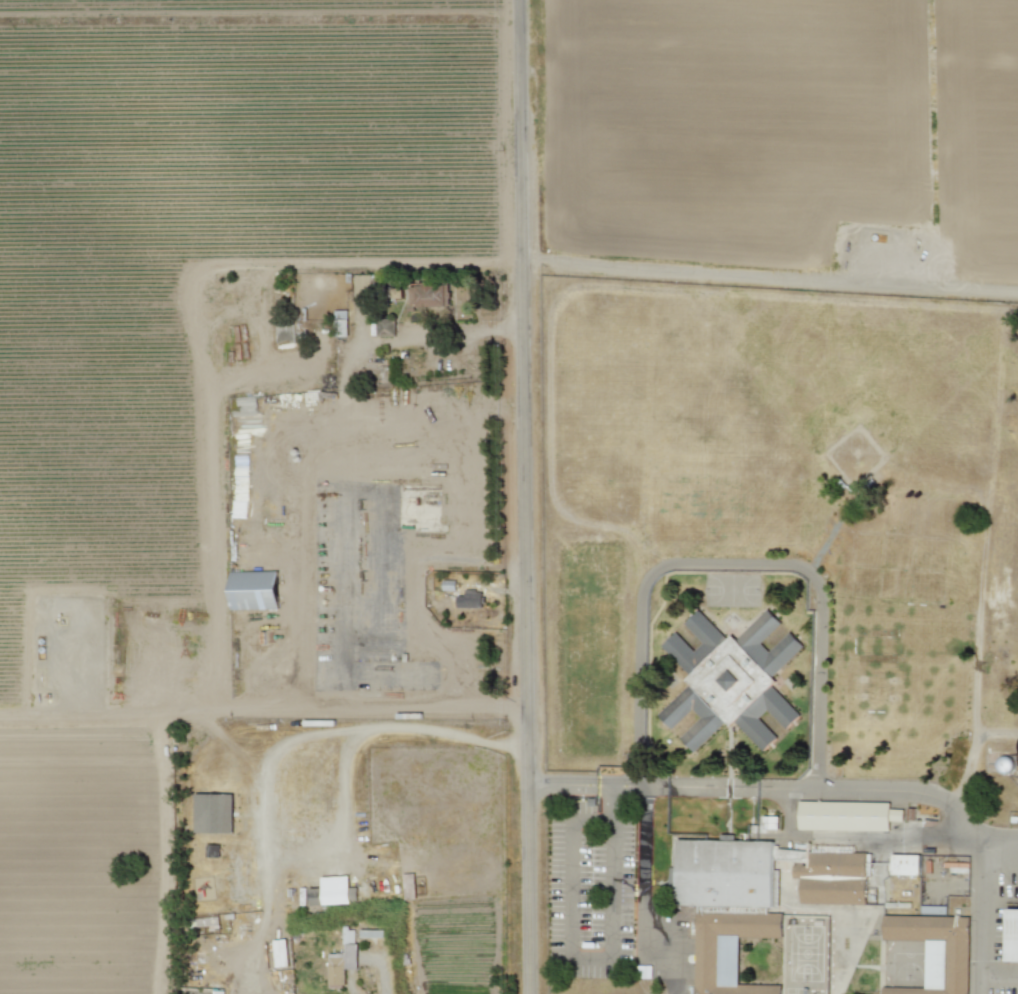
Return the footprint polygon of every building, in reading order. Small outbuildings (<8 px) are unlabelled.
[(369,275),(354,275),(355,298),(370,297),(369,275)] [(450,308),(451,283),(417,283),(417,287),(408,287),(408,308),(450,308)] [(403,298),(403,289),(392,289),(393,299),(403,298)] [(334,337),(347,337),(347,310),(334,310),(334,337)] [(393,336),(394,320),(377,320),(376,336),(393,336)] [(230,610),(278,608),(277,571),(229,572),(230,610)] [(456,596),(456,608),(482,608),(482,591),(464,591),(464,596),(456,596)] [(659,713),(690,683),(685,677),(690,673),(662,644),(677,632),(695,650),(704,642),(685,622),(699,608),(727,637),(731,632),(736,637),(768,607),(783,623),(762,642),(770,651),(790,631),(804,646),(773,676),(776,680),(772,684),(801,715),(787,727),(768,709),(759,717),(777,736),(763,749),(735,721),(730,725),(727,721),(695,751),(681,736),(701,716),(693,709),(673,729),(659,713)] [(194,794),(194,833),(232,833),(233,794),(194,794)] [(800,828),(800,801),(891,802),(890,830),(800,828)] [(678,905),(679,839),(776,841),(775,906),(678,905)] [(220,845),(206,844),(205,857),(219,857),(220,845)] [(802,902),(802,877),(794,877),(794,861),(779,858),(779,846),(808,850),(868,851),(867,903),(802,902)] [(892,873),(892,853),(921,853),(920,874),(892,873)] [(310,905),(350,903),(349,876),(321,877),(321,888),(309,888),(310,905)] [(1007,906),(1017,906),(1017,959),(1006,959),(1007,906)] [(782,984),(782,993),(697,993),(697,912),(783,912),(783,937),(741,937),(739,984),(782,984)] [(971,916),(969,993),(884,993),(884,987),(946,988),(947,940),(885,940),(885,914),(971,916)] [(218,918),(197,918),(198,926),(218,925),(218,918)] [(328,954),(328,987),(344,987),(344,969),(356,969),(356,928),(343,928),(343,954),(328,954)] [(651,966),(636,965),(636,978),(651,978),(651,966)]
